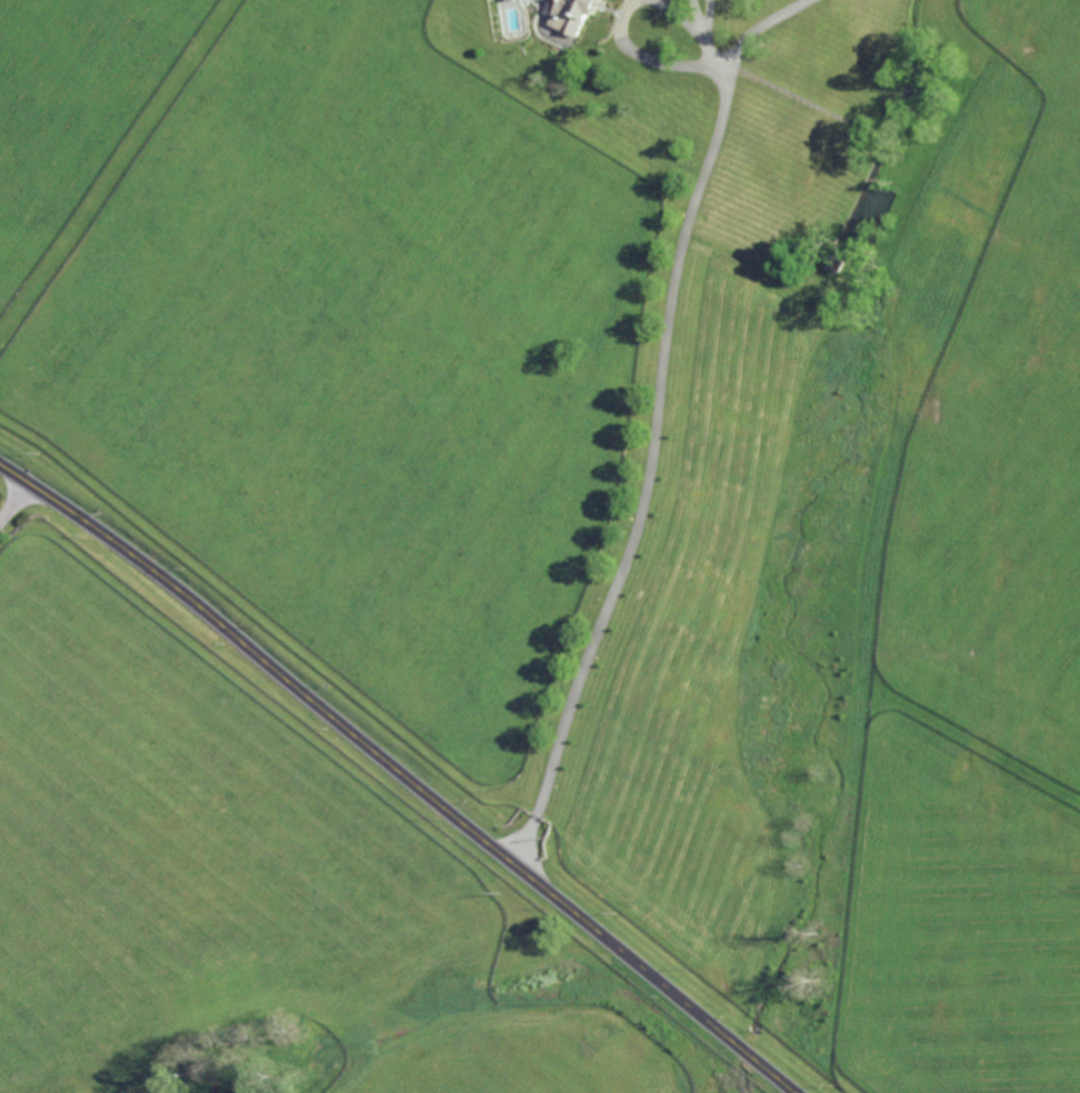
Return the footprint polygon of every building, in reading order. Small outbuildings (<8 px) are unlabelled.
[(546,13),(552,0),(555,0),(561,2),(562,0),(604,0),(597,17),(591,14),(589,21),(588,21),(579,38),(551,26),(554,18),(546,13)] [(847,260),(842,269),(824,259),(829,251),(847,260)] [(253,1090),(244,1092),(237,1092),(233,1080),(249,1075),(253,1090)]
